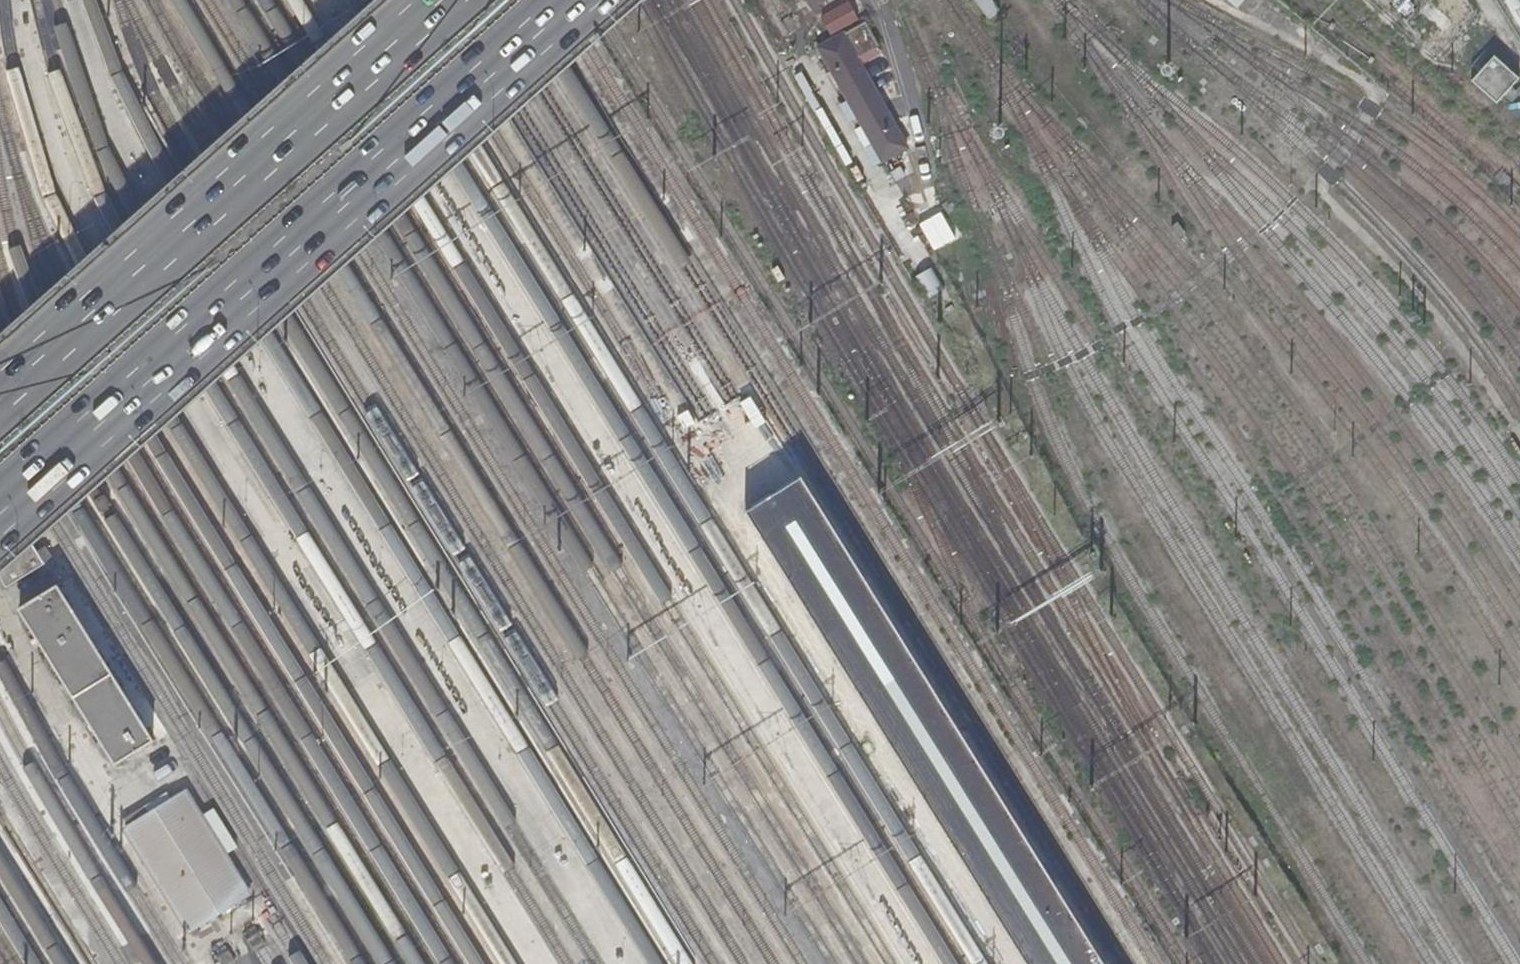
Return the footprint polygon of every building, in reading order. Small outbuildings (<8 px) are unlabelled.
[(818,50),(882,161),(905,148),(841,37),(818,50)] [(801,478),(748,511),(1029,963),(1103,963),(801,478)] [(4,585),(42,561),(32,546),(23,531),(0,544),(0,579),(4,585)] [(19,608),(115,763),(153,740),(57,585),(19,608)] [(249,894),(187,791),(128,828),(191,931),(249,894)]
